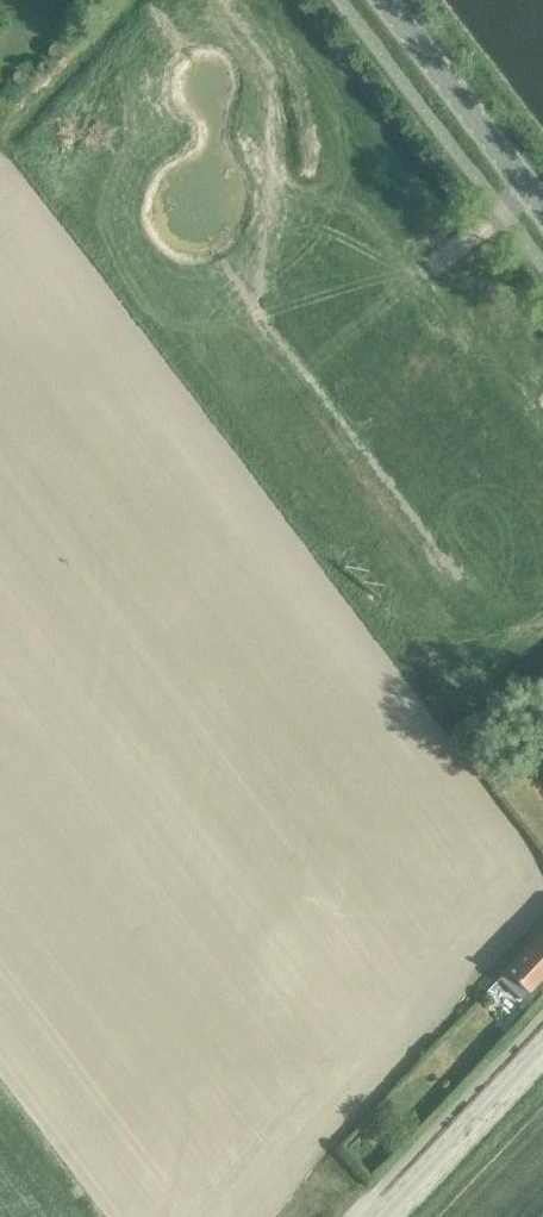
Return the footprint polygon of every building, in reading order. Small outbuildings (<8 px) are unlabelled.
[(499,978),(522,1000),(542,978),(542,932),(499,978)]
